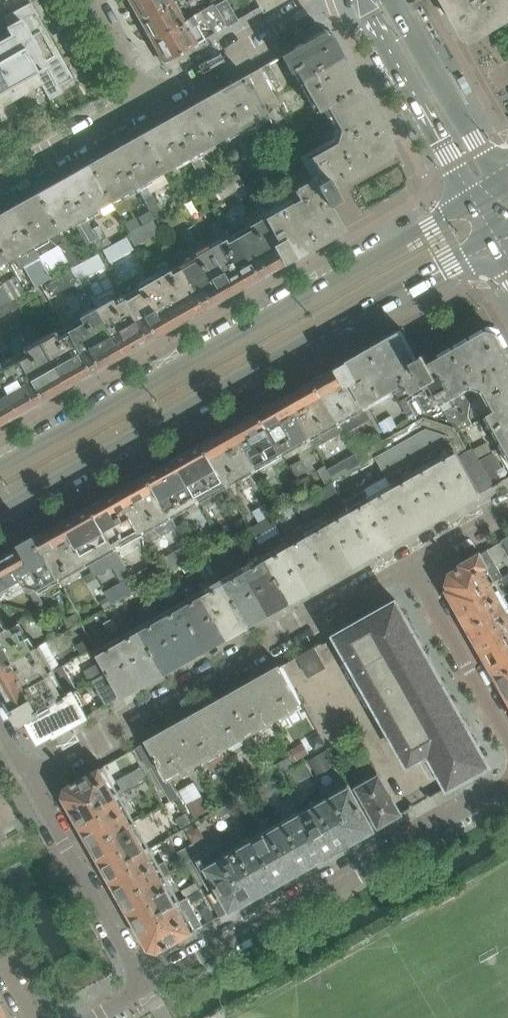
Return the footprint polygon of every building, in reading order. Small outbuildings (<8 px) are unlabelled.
[(28,0),(3,15),(9,26),(8,27),(9,28),(1,32),(4,39),(0,42),(0,107),(21,96),(41,84),(46,92),(72,78),(31,5),(28,0)] [(171,0),(129,0),(140,20),(172,2),(171,0)] [(225,0),(212,0),(214,4),(227,27),(236,21),(225,0)] [(507,19),(507,0),(446,0),(466,36),(475,38),(507,19)] [(183,22),(172,2),(140,20),(151,40),(183,22)] [(226,27),(227,27),(214,4),(191,17),(191,18),(183,22),(151,40),(153,43),(152,44),(163,63),(204,39),(197,26),(204,22),(209,30),(217,26),(220,30),(226,26),(226,27)] [(357,87),(341,58),(329,37),(319,34),(281,55),(306,101),(309,100),(315,111),(324,106),(357,87)] [(280,85),(267,63),(246,75),(267,113),(280,106),(271,91),(280,85)] [(215,143),(267,113),(246,75),(194,105),(215,143)] [(348,176),(387,154),(390,144),(357,87),(324,106),(337,129),(314,142),(320,152),(298,164),(299,166),(276,178),(286,195),(314,243),(341,228),(326,202),(336,196),(330,186),(348,176)] [(162,172),(215,143),(194,105),(141,135),(162,172)] [(111,201),(132,189),(139,202),(139,207),(143,214),(128,222),(118,205),(114,207),(125,224),(124,225),(129,233),(154,219),(163,215),(145,182),(162,172),(141,135),(90,163),(111,201)] [(266,155),(258,141),(249,146),(257,160),(266,155)] [(207,173),(199,158),(191,163),(200,178),(207,173)] [(243,169),(238,160),(227,166),(232,175),(243,169)] [(111,201),(90,163),(37,193),(58,231),(76,221),(88,244),(90,243),(96,253),(110,245),(99,226),(92,230),(84,217),(111,201)] [(206,191),(195,173),(189,176),(199,195),(206,191)] [(219,200),(244,186),(237,174),(212,189),(219,200)] [(58,231),(37,193),(0,214),(0,249),(6,260),(58,231)] [(314,243),(286,195),(261,209),(252,193),(240,199),(248,215),(244,218),(251,229),(236,238),(246,258),(253,254),(263,272),(314,243)] [(180,206),(177,201),(169,205),(172,210),(180,206)] [(208,230),(199,215),(192,219),(201,234),(208,230)] [(134,247),(159,233),(152,221),(127,235),(134,247)] [(203,240),(195,226),(187,230),(195,244),(203,240)] [(208,303),(263,272),(253,254),(246,258),(236,238),(225,244),(223,241),(193,258),(195,261),(180,269),(191,289),(198,285),(208,303)] [(77,263),(64,243),(57,247),(70,268),(77,263)] [(80,281),(104,267),(97,254),(73,268),(80,281)] [(208,303),(198,285),(191,289),(180,269),(169,275),(167,273),(153,281),(147,270),(117,288),(124,301),(136,320),(143,317),(153,334),(208,303)] [(51,298),(77,283),(71,271),(44,286),(51,298)] [(15,300),(25,294),(15,277),(0,285),(0,308),(15,300)] [(19,307),(15,300),(0,308),(0,313),(2,316),(19,307)] [(94,367),(153,334),(143,317),(136,320),(124,301),(114,306),(111,301),(80,318),(83,323),(65,333),(77,354),(84,349),(94,367)] [(35,335),(29,325),(22,330),(27,339),(35,335)] [(506,351),(497,335),(487,332),(431,364),(425,353),(414,359),(400,333),(371,350),(393,390),(410,419),(424,410),(427,415),(437,418),(445,413),(450,422),(457,424),(461,430),(473,424),(469,417),(465,419),(464,418),(469,414),(472,384),(484,388),(497,410),(507,404),(507,355),(506,351)] [(31,403),(94,367),(84,349),(77,354),(65,333),(57,338),(54,333),(39,341),(24,350),(27,355),(16,361),(28,381),(21,385),(31,403)] [(364,406),(393,390),(371,350),(315,381),(337,421),(345,434),(371,419),(364,406)] [(21,385),(28,381),(16,361),(0,370),(0,421),(31,403),(21,385)] [(282,452),(337,421),(315,381),(259,412),(282,452)] [(497,410),(495,411),(488,415),(505,444),(507,449),(507,404),(497,410)] [(227,483),(282,452),(259,412),(204,443),(227,483)] [(397,426),(391,417),(379,424),(385,434),(397,426)] [(436,433),(439,423),(424,418),(413,424),(418,433),(425,429),(436,433)] [(460,438),(455,428),(439,423),(436,433),(448,436),(451,443),(460,438)] [(376,458),(418,433),(413,424),(365,451),(363,448),(355,452),(362,465),(376,458)] [(459,456),(451,443),(448,436),(436,433),(425,429),(418,433),(376,458),(388,479),(417,530),(481,494),(459,456)] [(468,451),(460,438),(451,443),(459,456),(468,451)] [(210,493),(227,483),(204,443),(148,475),(170,516),(171,515),(199,499),(205,510),(216,504),(210,493)] [(492,451),(487,443),(475,449),(480,458),(492,451)] [(494,486),(479,459),(473,448),(468,451),(459,456),(481,494),(494,486)] [(333,481),(326,468),(319,471),(326,485),(333,481)] [(170,516),(148,475),(92,506),(115,547),(143,531),(150,543),(177,527),(171,515),(170,516)] [(317,491),(308,477),(298,483),(307,497),(317,491)] [(417,530),(388,479),(344,503),(373,554),(417,530)] [(373,554),(344,503),(333,484),(319,492),(329,511),(323,515),(312,495),(295,505),(305,525),(303,526),(302,526),(331,578),(373,554)] [(119,555),(115,547),(92,506),(37,537),(60,578),(87,563),(92,571),(119,555)] [(331,578),(302,526),(303,526),(292,507),(274,518),(285,536),(282,538),(286,545),(267,555),(292,600),(331,578)] [(250,529),(244,518),(233,524),(239,535),(250,529)] [(37,537),(0,558),(0,592),(12,585),(16,590),(26,585),(40,610),(43,614),(48,610),(34,589),(38,587),(39,590),(60,578),(37,537)] [(243,544),(239,537),(232,541),(235,548),(243,544)] [(507,608),(485,570),(489,568),(481,554),(462,564),(464,566),(451,573),(448,584),(451,589),(449,590),(451,594),(470,628),(507,608)] [(292,600),(267,555),(222,580),(248,625),(292,600)] [(203,583),(196,571),(192,574),(199,585),(203,583)] [(101,587),(92,573),(85,577),(93,591),(101,587)] [(199,585),(192,574),(187,576),(194,588),(199,585)] [(507,584),(507,575),(500,580),(504,586),(507,584)] [(131,577),(104,592),(112,604),(138,589),(131,577)] [(248,625),(222,580),(182,603),(208,648),(248,625)] [(161,606),(155,595),(151,597),(156,608),(161,606)] [(156,608),(151,597),(146,600),(152,611),(156,608)] [(111,605),(107,598),(100,602),(104,609),(111,605)] [(452,698),(428,656),(429,656),(426,650),(425,651),(407,618),(408,617),(404,611),(403,611),(397,601),(339,634),(336,635),(337,636),(350,660),(344,663),(368,705),(373,702),(409,766),(413,764),(412,762),(421,756),(433,777),(439,773),(448,788),(453,785),(489,764),(477,744),(478,743),(475,736),(473,737),(455,704),(456,703),(453,698),(452,698)] [(208,648),(182,603),(139,627),(166,672),(208,648)] [(507,608),(470,628),(498,678),(507,672),(507,610),(507,608)] [(83,621),(78,612),(64,620),(69,628),(83,621)] [(166,672),(139,627),(138,628),(134,620),(118,629),(113,619),(109,621),(115,632),(119,639),(97,651),(123,696),(166,672)] [(0,621),(0,670),(34,651),(27,639),(23,640),(18,631),(15,633),(13,630),(7,628),(5,629),(0,621)] [(115,632),(109,621),(104,624),(110,634),(115,632)] [(92,647),(88,639),(77,645),(82,653),(92,647)] [(326,668),(315,648),(297,657),(309,678),(326,668)] [(51,673),(37,649),(34,651),(0,670),(0,683),(22,722),(27,719),(65,698),(51,673)] [(123,696),(97,651),(96,652),(98,655),(108,673),(106,674),(100,663),(88,670),(94,681),(93,681),(97,688),(90,693),(99,709),(123,696)] [(251,733),(303,704),(281,666),(229,695),(251,733)] [(498,678),(507,696),(507,672),(498,678)] [(56,734),(88,716),(75,693),(65,698),(27,719),(30,725),(31,724),(40,740),(55,732),(56,734)] [(200,762),(251,733),(229,695),(174,727),(187,750),(192,747),(200,762)] [(200,762),(192,747),(187,750),(174,727),(148,741),(160,763),(162,767),(165,771),(167,774),(169,778),(169,779),(200,762)] [(149,769),(151,768),(160,763),(148,741),(137,747),(149,769)] [(310,753),(304,743),(292,751),(298,761),(310,753)] [(337,768),(327,751),(309,761),(319,778),(337,768)] [(277,776),(294,767),(289,758),(272,768),(277,776)] [(312,776),(304,762),(282,775),(289,788),(312,776)] [(160,763),(151,768),(154,772),(162,767),(160,763)] [(135,771),(118,781),(123,789),(125,792),(135,787),(149,779),(142,767),(135,771)] [(162,767),(154,772),(156,776),(165,771),(162,767)] [(132,824),(101,768),(74,783),(75,784),(70,786),(66,799),(69,804),(68,805),(92,846),(132,824)] [(165,771),(156,776),(158,779),(167,774),(165,771)] [(167,774),(158,779),(160,783),(169,778),(167,774)] [(402,814),(380,775),(356,789),(378,827),(402,814)] [(264,800),(286,787),(279,776),(257,789),(264,800)] [(169,778),(160,783),(162,787),(171,782),(169,779),(169,778)] [(247,779),(239,783),(246,794),(254,791),(247,779)] [(171,782),(162,787),(164,791),(173,786),(171,782)] [(195,782),(180,790),(187,804),(201,797),(202,796),(195,782)] [(173,786),(164,791),(167,795),(175,790),(173,786)] [(374,829),(350,788),(304,814),(328,856),(374,829)] [(175,790),(167,795),(169,798),(178,793),(175,790)] [(178,793),(169,798),(171,802),(180,797),(178,793)] [(206,805),(201,797),(187,804),(192,812),(206,805)] [(206,805),(192,812),(195,818),(209,811),(206,805)] [(192,824),(186,814),(176,819),(182,830),(192,824)] [(328,856),(304,814),(257,840),(280,882),(328,856)] [(162,876),(132,824),(92,846),(121,899),(162,876)] [(204,838),(197,825),(187,832),(194,844),(204,838)] [(280,882),(257,840),(208,868),(209,871),(212,875),(214,878),(216,882),(218,886),(220,890),(231,910),(280,882)] [(181,857),(172,863),(176,870),(185,864),(185,865),(186,864),(192,861),(191,860),(200,855),(194,845),(179,853),(181,857)] [(200,855),(191,860),(192,861),(194,865),(202,860),(200,855)] [(202,860),(194,865),(196,868),(205,864),(202,860)] [(205,864),(196,868),(198,872),(207,867),(205,864)] [(207,867),(198,872),(200,876),(209,871),(208,868),(207,868),(207,867)] [(209,871),(200,876),(202,880),(212,875),(209,871)] [(212,875),(202,880),(205,883),(214,878),(212,875)] [(193,932),(162,876),(121,899),(145,940),(146,940),(148,945),(161,948),(166,946),(167,947),(193,932)] [(214,878),(205,883),(207,887),(216,882),(214,878)] [(216,882),(207,887),(209,891),(218,886),(216,882)] [(186,899),(201,891),(197,883),(182,891),(186,899)] [(218,886),(209,891),(211,895),(220,890),(218,886)] [(231,910),(220,890),(211,895),(209,896),(221,916),(231,910)] [(189,905),(204,897),(201,891),(186,899),(189,905)]
